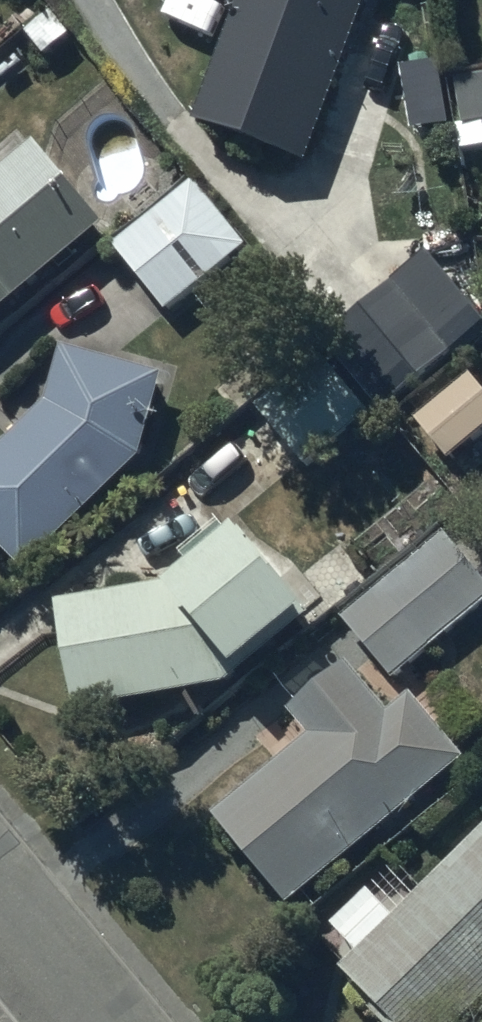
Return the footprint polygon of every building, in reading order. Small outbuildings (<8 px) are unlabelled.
[(241,5),(196,120),(306,163),(369,0),(229,0),(241,5)] [(460,79),(466,127),(481,125),(481,76),(460,79)] [(0,144),(0,318),(107,228),(38,146),(32,151),(16,131),(0,144)] [(250,248),(196,182),(117,246),(171,312),(250,248)] [(430,258),(327,348),(329,351),(260,412),(313,472),(381,413),(387,420),(481,337),(481,318),(430,258)] [(66,352),(50,405),(0,456),(0,543),(30,573),(144,459),(167,381),(66,352)] [(420,420),(454,461),(481,439),(481,388),(473,377),(420,420)] [(448,529),(346,620),(399,680),(481,606),(481,568),(448,529)] [(247,535),(195,581),(61,607),(82,712),(248,681),(246,671),(314,612),(247,535)] [(354,665),(294,714),(316,741),(223,817),(293,903),(469,760),(420,701),(398,719),(354,665)] [(411,915),(375,881),(332,925),(365,957),(347,975),(397,1021),(469,1021),(481,1009),(481,841),(411,915)]
